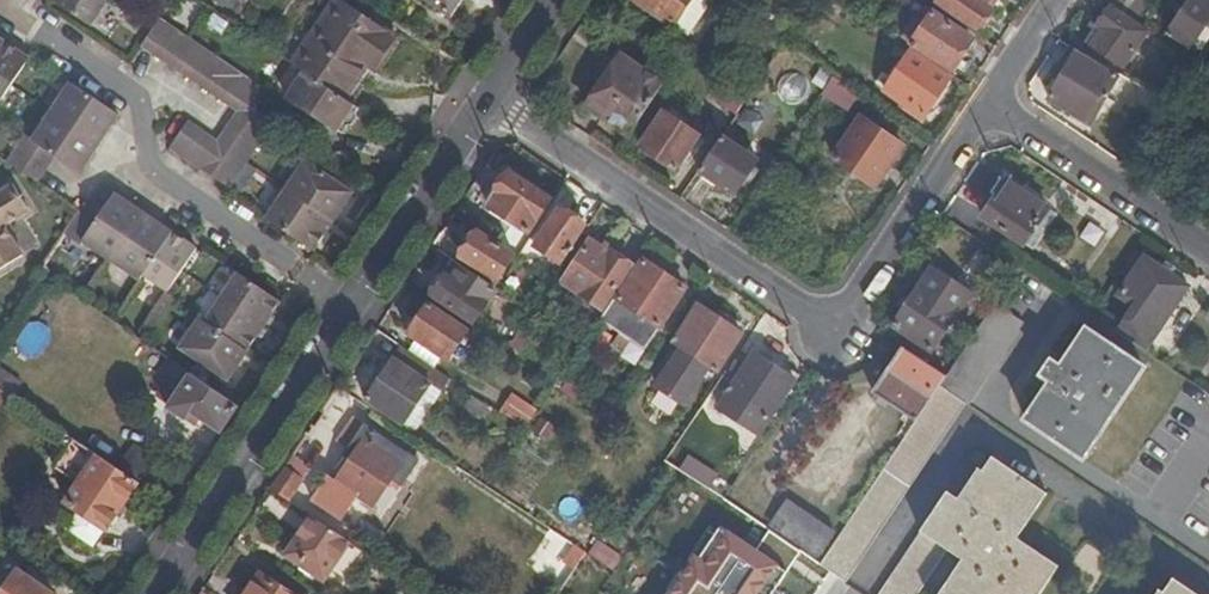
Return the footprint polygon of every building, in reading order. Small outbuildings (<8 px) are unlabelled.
[(102,7),(91,0),(49,0),(89,27),(102,7)] [(243,19),(253,0),(208,0),(243,19)] [(301,71),(342,98),(366,62),(375,68),(394,40),(336,0),(330,0),(314,22),(308,18),(281,58),(301,71)] [(456,0),(425,0),(446,14),(456,0)] [(691,0),(638,0),(675,24),(691,0)] [(708,0),(691,0),(675,24),(687,32),(708,0)] [(970,30),(973,26),(976,27),(994,0),(938,0),(935,5),(970,30)] [(1134,18),(1146,2),(1143,0),(1108,0),(1134,18)] [(1208,0),(1189,0),(1167,31),(1188,46),(1207,18),(1208,19),(1208,1),(1208,0)] [(1110,4),(1098,22),(1103,26),(1090,45),(1122,66),(1146,29),(1110,4)] [(904,38),(949,68),(970,37),(925,7),(904,38)] [(158,20),(146,38),(256,111),(250,83),(186,38),(158,20)] [(1103,26),(1098,22),(1085,41),(1090,45),(1103,26)] [(231,190),(274,124),(256,111),(146,38),(141,47),(237,112),(218,142),(187,123),(169,150),(231,190)] [(836,70),(786,38),(762,73),(771,79),(785,59),(802,71),(807,62),(817,68),(810,80),(823,88),(836,70)] [(0,101),(28,58),(0,39),(0,101)] [(1116,74),(1071,45),(1059,64),(1065,68),(1048,98),(1090,121),(1116,74)] [(901,63),(909,52),(899,46),(892,56),(901,63)] [(904,102),(923,115),(949,76),(910,50),(909,52),(901,63),(885,89),(904,102)] [(588,105),(595,109),(628,59),(620,54),(588,105)] [(595,109),(630,132),(663,83),(628,59),(595,109)] [(342,98),(351,104),(375,68),(366,62),(342,98)] [(710,96),(736,113),(753,87),(728,70),(710,96)] [(849,105),(861,86),(836,70),(823,88),(849,105)] [(334,129),(351,104),(342,98),(301,71),(285,97),(334,129)] [(99,135),(103,138),(118,115),(71,84),(53,111),(95,140),(99,135)] [(1135,105),(1161,120),(1171,104),(1144,88),(1135,105)] [(920,120),(923,115),(904,102),(901,107),(920,120)] [(7,162),(37,182),(55,157),(80,174),(94,152),(90,148),(95,140),(53,111),(34,140),(26,134),(7,162)] [(640,146),(676,169),(699,135),(663,111),(640,146)] [(833,157),(876,186),(903,144),(860,115),(833,157)] [(721,134),(698,169),(733,193),(757,159),(721,134)] [(90,148),(94,152),(103,138),(99,135),(95,140),(90,148)] [(305,161),(285,190),(327,219),(332,212),(337,215),(352,194),(305,161)] [(528,232),(549,199),(509,172),(488,205),(528,232)] [(1023,244),(1047,207),(1006,180),(982,217),(1023,244)] [(24,256),(5,227),(29,211),(12,184),(0,192),(0,271),(24,256)] [(327,219),(285,190),(265,221),(312,253),(328,228),(323,226),(327,219)] [(85,240),(113,259),(140,218),(135,213),(139,209),(114,192),(100,212),(87,204),(81,212),(67,234),(82,244),(85,240)] [(1056,214),(1047,207),(1023,244),(1029,248),(1030,247),(1034,250),(1056,214)] [(563,265),(588,228),(559,208),(534,246),(563,265)] [(147,222),(151,217),(139,209),(135,213),(140,218),(147,222)] [(323,226),(328,228),(337,215),(332,212),(327,219),(323,226)] [(144,274),(173,232),(151,217),(147,222),(140,218),(113,259),(141,279),(144,274)] [(497,282),(514,256),(477,231),(459,257),(497,282)] [(198,249),(173,232),(144,274),(170,292),(198,249)] [(602,309),(631,265),(611,252),(609,253),(589,240),(562,282),(602,309)] [(1145,257),(1134,250),(1112,283),(1123,290),(1145,257)] [(1190,287),(1145,257),(1123,290),(1118,298),(1134,308),(1118,333),(1146,351),(1190,287)] [(614,296),(598,320),(619,334),(629,340),(644,350),(685,287),(643,260),(618,298),(614,296)] [(932,351),(973,291),(933,264),(891,324),(932,351)] [(474,323),(495,290),(460,267),(452,279),(447,275),(433,295),(474,323)] [(237,273),(221,296),(263,326),(279,302),(237,273)] [(263,326),(221,296),(204,321),(242,347),(247,349),(263,326)] [(946,374),(941,381),(970,401),(1024,319),(995,300),(946,374)] [(448,360),(469,329),(429,302),(409,334),(448,360)] [(715,371),(741,332),(696,303),(672,341),(680,348),(656,385),(682,402),(707,365),(715,371)] [(242,347),(204,321),(199,318),(179,348),(226,379),(241,358),(237,354),(242,347)] [(1050,381),(1026,416),(1025,419),(1083,458),(1143,368),(1085,329),(1060,367),(1045,357),(1036,371),(1050,381)] [(629,340),(619,334),(614,342),(623,349),(629,340)] [(916,418),(930,397),(929,396),(944,374),(902,346),(873,390),(916,418)] [(247,349),(242,347),(237,354),(241,358),(247,349)] [(441,392),(451,378),(406,348),(396,362),(391,359),(381,374),(375,370),(371,377),(376,381),(365,398),(405,424),(431,385),(441,392)] [(780,412),(794,391),(788,387),(794,379),(754,353),(718,406),(759,434),(775,409),(780,412)] [(190,412),(221,433),(238,407),(189,373),(166,407),(185,420),(190,412)] [(887,525),(968,403),(940,383),(930,397),(916,418),(819,563),(848,582),(887,525)] [(431,385),(405,424),(415,431),(441,392),(431,385)] [(525,426),(536,408),(513,392),(501,409),(525,426)] [(364,424),(342,457),(349,461),(364,439),(369,443),(377,432),(364,424)] [(391,480),(408,453),(377,432),(369,443),(364,439),(349,461),(336,482),(373,506),(391,480)] [(128,501),(139,483),(74,439),(56,467),(81,484),(68,503),(62,499),(49,518),(95,549),(121,511),(128,501)] [(391,480),(401,487),(419,460),(408,453),(391,480)] [(880,593),(920,593),(950,549),(964,559),(941,593),(1041,593),(1061,565),(1020,538),(1050,493),(994,456),(984,471),(963,501),(959,497),(949,491),(880,593)] [(300,479),(283,467),(270,488),(286,500),(300,479)] [(963,501),(984,471),(979,467),(959,497),(963,501)] [(373,506),(384,513),(401,487),(391,480),(373,506)] [(819,554),(835,529),(789,499),(772,523),(819,554)] [(128,501),(121,511),(127,515),(134,505),(128,501)] [(349,541),(311,516),(285,555),(324,580),(330,570),(349,541)] [(575,568),(586,551),(555,530),(549,540),(559,547),(554,555),(575,568)] [(779,569),(721,530),(702,558),(694,552),(665,593),(762,593),(779,569)] [(365,552),(349,541),(330,570),(346,581),(365,552)] [(18,571),(2,593),(53,593),(18,571)] [(245,593),(293,593),(259,572),(245,593)] [(1166,593),(1201,593),(1177,578),(1166,593)]
